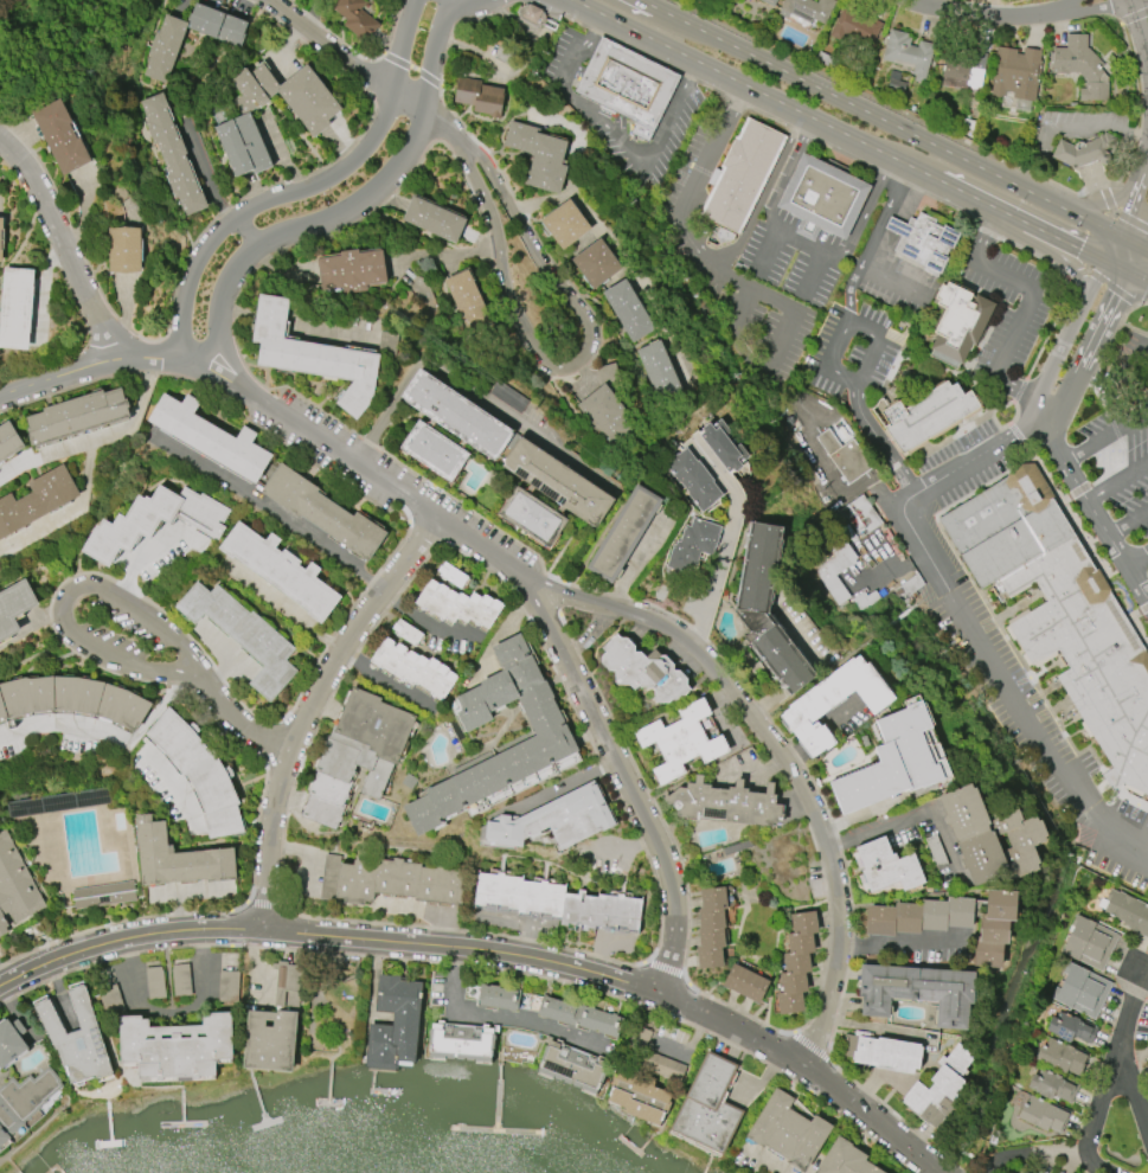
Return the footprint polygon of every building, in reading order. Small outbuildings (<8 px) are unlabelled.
[(331,6),(336,0),(362,0),(365,2),(360,8),(379,25),(365,41),(359,37),(358,39),(354,37),(355,36),(344,25),(347,20),(331,6)] [(778,14),(785,0),(810,0),(817,4),(819,0),(832,0),(835,1),(825,25),(812,18),(808,26),(788,17),(788,19),(778,14)] [(240,47),(187,27),(195,4),(249,23),(240,47)] [(525,4),(527,5),(528,4),(541,11),(541,12),(544,13),(543,15),(545,17),(544,18),(558,25),(554,32),(540,25),(539,27),(538,26),(537,28),(518,19),(519,17),(517,15),(518,14),(515,13),(519,5),(521,7),(522,5),(524,6),(525,4)] [(843,35),(871,47),(882,23),(843,6),(830,37),(840,42),(843,35)] [(188,23),(166,84),(142,76),(149,56),(147,55),(155,33),(159,34),(166,14),(188,23)] [(890,30),(908,34),(906,38),(911,38),(909,45),(917,47),(918,40),(934,45),(924,84),(913,82),(915,76),(911,75),(912,69),(883,60),(890,30)] [(1067,47),(1067,36),(1085,36),(1085,47),(1086,49),(1089,49),(1102,64),(1098,65),(1102,70),(1102,72),(1107,78),(1107,100),(1085,100),(1085,101),(1078,101),(1079,88),(1085,89),(1085,79),(1078,72),(1069,72),(1069,73),(1052,73),(1052,47),(1067,47)] [(647,142),(680,76),(599,37),(572,92),(635,123),(629,134),(647,142)] [(998,47),(1015,51),(1015,55),(1022,56),(1024,47),(1040,50),(1039,59),(1041,60),(1035,103),(1032,102),(1030,115),(993,109),(995,94),(992,94),(994,77),(993,77),(998,47)] [(967,90),(941,85),(945,55),(985,60),(981,88),(977,88),(975,90),(971,89),(969,86),(967,85),(967,90)] [(230,79),(245,68),(250,73),(262,64),(278,85),(306,65),(303,64),(308,59),(315,69),(312,71),(341,110),(328,121),(331,124),(313,139),(277,91),(250,114),(272,167),(254,175),(251,171),(236,178),(213,128),(242,115),(232,103),(242,96),(230,79)] [(458,77),(481,82),(481,85),(502,89),(502,94),(505,95),(500,118),(489,116),(489,115),(473,113),(474,107),(454,103),(458,77)] [(178,140),(180,139),(186,153),(184,154),(200,193),(203,193),(207,207),(185,217),(178,198),(174,199),(166,175),(168,174),(156,143),(153,145),(145,122),(147,121),(139,102),(162,92),(167,107),(166,108),(178,140)] [(30,114),(58,98),(71,122),(68,124),(76,140),(79,137),(91,161),(63,177),(30,114)] [(746,117),(787,136),(739,235),(698,216),(721,168),(719,167),(735,136),(737,137),(746,117)] [(511,121),(540,129),(538,134),(567,142),(562,165),(567,166),(559,194),(524,185),(527,169),(530,171),(534,154),(504,146),(511,121)] [(1073,168),(1051,156),(1059,140),(1075,147),(1076,143),(1079,142),(1083,145),(1092,141),(1091,136),(1096,134),(1097,139),(1099,134),(1102,135),(1104,132),(1115,137),(1102,160),(1079,167),(1077,166),(1076,168),(1073,168)] [(802,153),(871,186),(845,239),(832,233),(830,235),(819,229),(813,242),(795,232),(801,220),(789,214),(789,213),(776,206),(802,153)] [(455,244),(402,220),(412,196),(466,219),(455,244)] [(569,199),(591,229),(562,250),(540,220),(569,199)] [(893,251),(924,267),(922,270),(937,278),(958,233),(945,226),(945,225),(943,224),(942,229),(934,224),(936,220),(918,212),(915,220),(910,218),(906,225),(890,217),(885,229),(900,236),(893,251)] [(705,241),(713,224),(735,235),(732,241),(714,246),(705,241)] [(109,273),(109,229),(141,227),(142,271),(109,273)] [(570,259),(599,238),(621,269),(592,289),(570,259)] [(318,259),(341,256),(340,252),(359,250),(359,254),(383,250),(387,282),(366,286),(367,290),(342,294),(342,289),(321,291),(318,259)] [(28,350),(0,347),(0,315),(4,268),(34,270),(28,350)] [(468,334),(444,281),(467,270),(492,323),(468,334)] [(631,344),(602,293),(624,278),(655,329),(631,344)] [(962,364),(971,344),(975,345),(995,305),(975,295),(974,299),(971,297),(973,294),(943,280),(932,302),(937,305),(936,308),(941,310),(932,328),(935,329),(932,333),(936,334),(929,348),(932,350),(929,355),(956,368),(958,363),(962,364)] [(353,382),(257,366),(261,344),(252,342),(259,294),(290,299),(283,339),(380,354),(372,400),(357,419),(335,403),(353,382)] [(636,351),(660,340),(682,395),(659,404),(636,351)] [(596,368),(615,363),(620,382),(607,385),(637,424),(610,447),(577,405),(601,386),(596,368)] [(419,370),(512,431),(511,432),(513,435),(496,459),(495,457),(493,461),(435,422),(434,424),(429,421),(430,418),(403,400),(404,399),(400,397),(419,370)] [(902,455),(980,406),(970,390),(963,395),(956,383),(950,386),(947,380),(921,397),(921,398),(904,409),(899,400),(880,412),(887,424),(883,428),(902,455)] [(43,409),(103,391),(104,393),(122,389),(126,399),(128,399),(130,406),(128,408),(132,417),(36,447),(36,444),(32,446),(27,429),(30,429),(26,417),(44,412),(43,409)] [(256,485),(147,421),(162,393),(181,404),(186,395),(199,402),(193,414),(236,438),(243,427),(256,434),(251,443),(272,455),(256,485)] [(26,447),(0,463),(0,426),(8,421),(26,447)] [(418,421),(469,454),(450,482),(399,449),(418,421)] [(700,436),(705,432),(703,429),(710,423),(711,427),(719,421),(729,431),(725,434),(735,447),(738,443),(749,457),(740,463),(743,467),(735,473),(732,469),(729,473),(700,436)] [(815,437),(828,429),(840,447),(852,440),(872,468),(848,485),(815,437)] [(616,500),(597,527),(594,525),(592,527),(502,467),(505,464),(502,463),(519,437),(521,440),(522,437),(616,500)] [(686,448),(697,462),(698,460),(713,480),(712,481),(723,494),(713,501),(714,502),(701,512),(665,463),(674,456),(672,454),(679,448),(681,451),(686,448)] [(79,495),(0,539),(0,499),(11,493),(15,501),(32,492),(27,483),(63,463),(79,495)] [(280,463),(319,489),(316,492),(353,517),(357,512),(387,533),(367,562),(300,515),(299,518),(261,492),(280,463)] [(1028,613),(1027,609),(1006,621),(1008,624),(1007,626),(1003,628),(1012,641),(1015,639),(1024,653),(1020,655),(1027,667),(1031,665),(1032,666),(1033,665),(1035,668),(1057,654),(1054,652),(1058,649),(1070,668),(1056,677),(1083,722),(1079,724),(1089,738),(1092,736),(1112,768),(1101,775),(1111,790),(1123,783),(1124,784),(1123,788),(1141,796),(1143,793),(1147,795),(1144,799),(1147,800),(1147,657),(1108,591),(1110,590),(1095,566),(1094,568),(1051,498),(1053,496),(1033,463),(1019,464),(1009,469),(1005,477),(937,519),(980,589),(998,578),(1009,598),(1034,582),(1046,602),(1028,613)] [(585,569),(636,483),(662,499),(611,584),(585,569)] [(109,568),(81,551),(95,525),(97,527),(102,519),(111,524),(117,513),(124,517),(137,495),(143,499),(145,496),(150,499),(159,485),(178,496),(184,487),(200,495),(201,493),(230,509),(222,525),(225,527),(218,540),(214,537),(213,539),(174,517),(169,525),(161,519),(149,539),(140,534),(129,553),(120,547),(109,568)] [(515,486),(566,520),(547,549),(496,514),(515,486)] [(691,568),(687,566),(685,575),(665,568),(673,545),(675,545),(676,540),(679,541),(685,525),(690,526),(693,517),(720,526),(718,536),(719,536),(716,547),(714,547),(711,556),(700,552),(695,565),(692,564),(691,568)] [(308,611),(233,557),(232,559),(218,549),(238,521),(264,540),(270,533),(280,540),(274,549),(281,553),(283,550),(300,562),(297,565),(304,570),(310,563),(320,569),(314,577),(341,597),(321,624),(307,614),(308,611)] [(733,611),(750,521),(783,527),(768,614),(816,675),(790,697),(743,637),(750,632),(733,611)] [(836,607),(808,565),(844,539),(857,558),(854,560),(857,563),(849,568),(848,566),(834,576),(849,597),(836,607)] [(444,562),(468,577),(460,589),(440,576),(441,573),(437,571),(441,565),(442,566),(444,562)] [(894,590),(917,573),(923,584),(903,600),(894,590)] [(21,630),(0,642),(0,592),(25,578),(39,604),(14,618),(21,630)] [(423,609),(415,603),(430,579),(431,581),(431,579),(438,584),(437,585),(438,586),(440,584),(441,585),(441,584),(448,589),(448,590),(449,591),(450,590),(457,595),(460,592),(468,598),(467,600),(468,600),(473,592),(481,598),(480,600),(481,600),(485,595),(492,600),(492,601),(493,602),(494,600),(504,605),(488,629),(479,623),(477,624),(469,618),(466,622),(457,616),(453,623),(444,617),(442,618),(424,607),(423,609)] [(263,667),(203,614),(194,624),(174,607),(197,582),(209,592),(216,584),(250,614),(251,611),(295,649),(284,660),(297,671),(270,703),(249,684),(263,667)] [(859,613),(886,595),(884,590),(877,595),(874,590),(866,596),(864,591),(851,600),(859,613)] [(399,620),(422,634),(415,646),(395,633),(396,630),(392,628),(396,622),(397,623),(399,620)] [(490,648),(519,634),(543,680),(544,679),(552,698),(578,752),(440,821),(441,826),(417,838),(402,808),(427,795),(424,791),(535,737),(517,699),(488,713),(492,720),(466,733),(456,713),(462,711),(455,699),(480,686),(479,684),(504,671),(502,667),(501,667),(490,648)] [(601,648),(616,634),(620,639),(627,637),(634,646),(634,652),(640,652),(646,658),(655,649),(660,655),(665,656),(673,665),(672,671),(679,671),(686,679),(686,685),(690,690),(684,696),(673,700),(672,699),(667,703),(655,703),(654,701),(653,687),(642,687),(641,688),(639,686),(634,690),(629,685),(617,685),(615,682),(615,671),(609,671),(602,662),(602,656),(605,653),(601,648)] [(381,668),(371,661),(387,637),(393,642),(392,646),(396,648),(398,645),(399,645),(406,649),(404,652),(408,654),(410,652),(419,658),(421,656),(429,661),(430,658),(441,665),(442,665),(449,669),(448,671),(457,677),(442,700),(415,682),(413,685),(404,679),(403,681),(383,667),(381,668)] [(788,707),(853,659),(854,660),(859,656),(865,665),(870,662),(896,697),(894,698),(896,699),(873,716),(854,691),(809,724),(812,726),(816,723),(820,727),(822,725),(836,744),(827,751),(826,749),(812,759),(781,717),(783,714),(782,714),(789,709),(788,707)] [(8,718),(0,721),(0,685),(26,678),(31,679),(54,677),(57,677),(78,678),(105,682),(107,684),(129,691),(153,704),(135,732),(114,722),(97,716),(75,712),(56,711),(56,710),(31,713),(8,718)] [(335,831),(301,818),(310,795),(308,794),(316,771),(314,770),(327,739),(328,739),(348,686),(380,699),(379,703),(416,716),(396,767),(393,765),(379,801),(358,794),(366,769),(355,765),(349,780),(352,781),(344,805),(346,805),(335,831)] [(910,788),(845,815),(830,781),(881,761),(876,749),(883,745),(874,724),(878,722),(877,720),(908,707),(905,700),(919,694),(953,776),(924,788),(923,786),(910,790),(910,788)] [(633,732),(659,720),(663,729),(682,719),(678,711),(703,698),(711,714),(697,720),(707,742),(721,736),(729,751),(704,764),(699,755),(681,764),(685,774),(660,786),(652,770),(666,763),(655,742),(641,749),(633,732)] [(206,813),(186,775),(184,776),(167,755),(146,735),(168,706),(192,730),(214,756),(217,756),(227,775),(240,805),(237,805),(244,832),(210,840),(203,814),(206,813)] [(579,763),(576,756),(521,782),(524,789),(579,763)] [(774,827),(699,820),(699,821),(686,820),(686,818),(678,818),(676,815),(676,810),(675,810),(673,806),(668,805),(662,799),(667,795),(668,796),(679,788),(686,789),(687,783),(694,783),(695,775),(704,776),(703,784),(711,786),(710,789),(729,790),(729,788),(735,788),(736,778),(743,780),(743,788),(748,789),(748,793),(765,794),(767,782),(775,783),(774,795),(776,795),(776,805),(782,806),(782,814),(784,814),(783,819),(782,820),(783,820),(783,823),(774,823),(774,827)] [(592,781),(615,826),(602,832),(602,831),(560,851),(549,828),(522,841),(521,848),(495,846),(496,844),(486,842),(486,839),(485,839),(486,822),(498,823),(499,815),(509,816),(509,821),(513,821),(592,781)] [(938,797),(970,784),(973,789),(975,788),(985,812),(1014,801),(1022,820),(1019,821),(1020,822),(1035,816),(1038,822),(1041,821),(1046,837),(1044,838),(1045,841),(1039,844),(1039,841),(1037,842),(1038,845),(1032,846),(1039,864),(1037,864),(1038,870),(1032,872),(1031,870),(1028,871),(1030,873),(1007,882),(1005,874),(974,887),(967,868),(963,870),(960,860),(963,859),(950,826),(947,827),(943,816),(945,815),(938,797)] [(142,886),(136,815),(152,814),(153,822),(166,821),(168,846),(173,846),(173,854),(233,850),(236,879),(142,886)] [(8,925),(0,930),(0,895),(0,836),(6,833),(46,906),(14,924),(9,915),(4,917),(8,925)] [(912,853),(924,882),(903,891),(899,880),(870,892),(867,887),(864,890),(858,876),(862,874),(861,871),(864,870),(862,866),(858,868),(852,854),(857,852),(855,847),(884,835),(892,854),(894,853),(897,860),(912,853)] [(320,902),(325,854),(340,857),(335,903),(320,902)] [(461,905),(415,902),(416,897),(374,893),(373,903),(365,902),(365,905),(344,903),(344,899),(335,898),(339,864),(353,865),(354,860),(364,860),(364,867),(373,868),(374,859),(393,861),(393,859),(403,859),(403,863),(422,864),(421,867),(436,870),(436,866),(447,867),(447,870),(464,872),(461,905)] [(585,891),(585,895),(598,897),(598,893),(617,896),(617,893),(623,895),(623,897),(642,899),(639,930),(628,929),(628,927),(604,924),(604,927),(594,925),(594,929),(588,928),(588,924),(567,922),(567,925),(560,924),(562,917),(552,916),(552,914),(528,911),(527,914),(518,912),(518,909),(508,908),(508,905),(486,903),(485,905),(475,904),(479,873),(496,876),(498,872),(504,873),(504,876),(522,878),(522,882),(540,883),(540,880),(547,880),(547,884),(565,886),(565,893),(577,895),(578,890),(585,891)] [(72,890),(133,882),(135,899),(75,908),(72,890)] [(725,887),(727,909),(723,910),(725,928),(723,928),(725,947),(721,948),(724,967),(699,969),(697,948),(700,947),(698,929),(700,928),(698,910),(703,909),(700,890),(725,887)] [(1001,968),(971,967),(974,937),(980,938),(981,914),(986,915),(987,890),(1016,892),(1015,922),(1008,921),(1007,944),(1002,944),(1001,968)] [(1118,892),(1147,906),(1147,939),(1137,934),(1137,932),(1121,924),(1121,923),(1115,921),(1116,919),(1102,912),(1108,900),(1105,899),(1110,890),(1118,893),(1118,892)] [(896,937),(866,935),(868,906),(896,908),(896,903),(922,905),(922,900),(948,902),(948,897),(975,899),(973,929),(948,927),(948,931),(922,929),(922,934),(896,932),(896,937)] [(780,1015),(777,994),(783,993),(780,974),(785,973),(783,954),(790,953),(787,935),(793,934),(790,915),(815,911),(819,932),(812,934),(815,953),(808,953),(812,972),(804,973),(808,992),(802,993),(804,1012),(780,1015)] [(1118,936),(1102,972),(1060,953),(1072,928),(1070,927),(1076,915),(1096,924),(1118,936)] [(293,1072),(242,1068),(246,1011),(276,1013),(276,1012),(275,1011),(275,1006),(274,1006),(276,970),(271,969),(272,963),(276,964),(277,961),(287,962),(287,966),(301,967),(293,1072)] [(1112,983),(1095,1020),(1051,998),(1056,987),(1059,989),(1066,975),(1062,973),(1067,961),(1082,968),(1089,972),(1112,983)] [(733,963),(770,981),(758,1004),(723,986),(733,963)] [(190,964),(192,995),(175,998),(172,970),(173,970),(174,968),(174,966),(190,964)] [(889,1017),(861,1015),(862,996),(859,996),(861,964),(975,972),(973,1005),(969,1004),(968,1030),(936,1028),(937,1001),(890,999),(889,1017)] [(167,998),(149,1000),(146,968),(161,967),(162,969),(162,970),(163,970),(167,998)] [(220,972),(240,972),(238,1008),(219,1007),(220,972)] [(366,1068),(371,1024),(392,1026),(393,1013),(376,1012),(379,974),(399,976),(399,981),(423,983),(415,1063),(412,1063),(412,1066),(399,1065),(398,1070),(395,1070),(395,1072),(367,1069),(367,1068),(366,1068)] [(520,988),(518,1009),(515,1009),(515,1012),(508,1011),(508,1009),(487,1007),(486,1008),(477,1007),(480,983),(486,985),(486,986),(489,986),(489,985),(499,986),(499,987),(515,989),(515,988),(520,988)] [(83,985),(84,988),(85,988),(113,1072),(111,1072),(113,1076),(97,1081),(97,1078),(95,1078),(95,1077),(71,1084),(66,1066),(63,1068),(58,1050),(54,1051),(34,1008),(36,1007),(33,1005),(47,999),(47,1000),(49,1000),(66,1034),(81,1030),(69,992),(70,992),(69,988),(83,985)] [(117,985),(126,1011),(108,1018),(98,991),(117,985)] [(623,1019),(616,1038),(573,1025),(572,1028),(564,1025),(564,1024),(537,1014),(543,995),(560,1001),(560,1000),(570,1002),(569,1004),(581,1007),(582,1005),(623,1019)] [(1069,1043),(1057,1037),(1057,1036),(1045,1030),(1051,1017),(1058,1020),(1062,1012),(1071,1017),(1072,1015),(1097,1028),(1089,1044),(1072,1036),(1069,1043)] [(232,1013),(233,1059),(214,1060),(216,1060),(217,1076),(199,1077),(200,1079),(193,1079),(193,1082),(178,1082),(178,1077),(163,1078),(163,1081),(158,1081),(156,1078),(139,1079),(139,1068),(123,1068),(123,1064),(121,1064),(120,1017),(141,1017),(141,1020),(148,1020),(149,1028),(203,1026),(203,1018),(209,1018),(209,1013),(232,1013)] [(28,1049),(0,1070),(0,1023),(6,1019),(9,1024),(17,1019),(26,1032),(20,1037),(28,1049)] [(490,1063),(444,1058),(444,1059),(429,1058),(430,1045),(428,1045),(429,1031),(430,1031),(430,1030),(431,1024),(437,1025),(438,1021),(443,1021),(443,1024),(482,1027),(482,1025),(488,1025),(488,1028),(493,1030),(493,1026),(498,1026),(496,1033),(494,1032),(493,1050),(492,1050),(490,1063)] [(912,1075),(876,1068),(876,1066),(853,1063),(853,1060),(852,1060),(852,1058),(840,1056),(845,1034),(878,1040),(878,1038),(921,1045),(921,1047),(923,1047),(919,1070),(913,1069),(912,1075)] [(1065,1072),(1034,1058),(1039,1047),(1044,1050),(1050,1038),(1065,1045),(1066,1044),(1073,1047),(1073,1049),(1089,1056),(1079,1076),(1066,1070),(1065,1072)] [(597,1059),(598,1057),(603,1058),(601,1062),(608,1065),(599,1084),(598,1083),(594,1096),(581,1091),(581,1089),(552,1076),(550,1079),(537,1073),(541,1062),(539,1062),(543,1052),(543,1051),(545,1045),(546,1045),(549,1040),(554,1043),(556,1040),(562,1043),(562,1044),(597,1059)] [(938,1132),(902,1102),(904,1100),(902,1098),(916,1081),(928,1090),(934,1083),(930,1079),(941,1066),(936,1062),(942,1056),(944,1058),(957,1043),(968,1051),(967,1052),(973,1057),(971,1059),(964,1069),(966,1070),(960,1078),(963,1082),(964,1083),(956,1092),(958,1094),(951,1102),(958,1107),(938,1132)] [(646,1051),(686,1066),(680,1083),(640,1068),(646,1051)] [(723,1156),(671,1130),(707,1052),(737,1066),(721,1101),(744,1111),(723,1156)] [(11,1137),(0,1147),(0,1087),(12,1077),(18,1084),(30,1075),(33,1079),(49,1066),(60,1081),(59,1082),(63,1087),(46,1102),(46,1103),(24,1123),(25,1123),(9,1136),(11,1137)] [(659,1127),(624,1114),(627,1109),(607,1102),(613,1088),(610,1087),(614,1079),(615,1079),(620,1070),(635,1076),(634,1079),(646,1085),(649,1077),(655,1079),(653,1087),(672,1095),(669,1102),(672,1103),(667,1115),(665,1114),(659,1127)] [(1079,1085),(1070,1104),(1052,1096),(1051,1101),(1038,1095),(1038,1092),(1026,1088),(1033,1073),(1040,1077),(1043,1071),(1053,1076),(1054,1073),(1079,1085)] [(745,1137),(775,1088),(794,1100),(788,1109),(810,1122),(814,1115),(833,1127),(804,1172),(785,1162),(787,1160),(764,1146),(763,1148),(745,1137)] [(1016,1117),(1022,1105),(1025,1107),(1031,1095),(1070,1114),(1060,1134),(1048,1128),(1046,1132),(1016,1117)] [(865,1160),(885,1172),(815,1172),(838,1136),(851,1145),(851,1146),(867,1156),(865,1160)]
